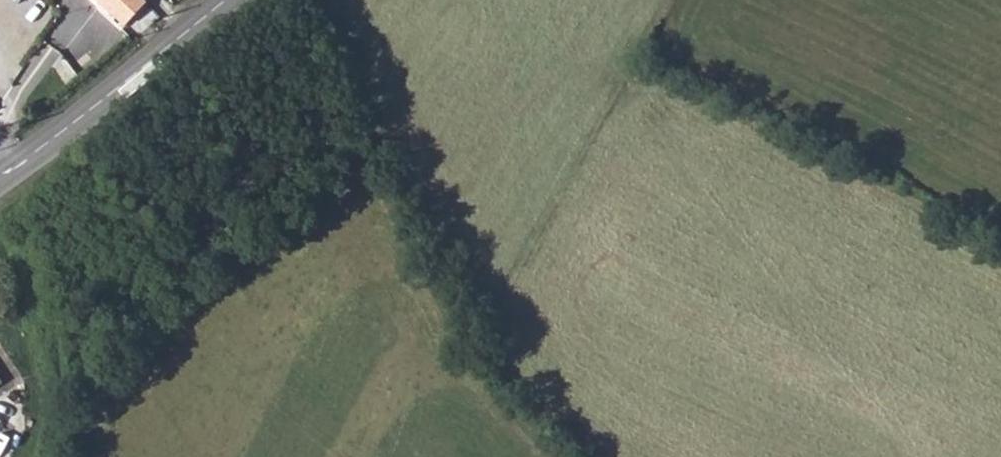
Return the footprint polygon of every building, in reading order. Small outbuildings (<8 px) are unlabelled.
[(128,25),(147,2),(145,0),(98,0),(128,25)]
